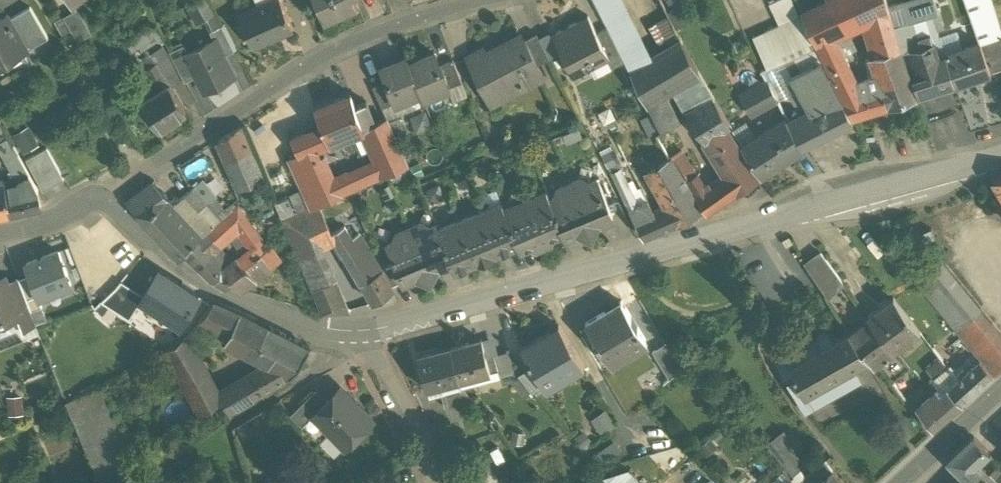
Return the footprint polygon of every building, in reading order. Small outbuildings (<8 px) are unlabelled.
[(239,13),(253,44),(293,27),(281,0),(269,0),(239,13)] [(324,19),(358,5),(355,0),(316,0),(324,19)] [(618,0),(594,0),(631,72),(648,61),(618,0)] [(802,12),(816,43),(834,34),(869,18),(889,8),(887,0),(827,0),(802,12)] [(893,22),(894,27),(900,46),(901,50),(904,49),(920,97),(955,86),(945,58),(945,56),(928,0),(910,0),(889,8),(893,22)] [(991,0),(965,0),(980,43),(986,58),(1000,53),(1000,32),(991,0)] [(30,5),(10,17),(26,46),(26,47),(27,49),(48,36),(30,5)] [(75,8),(64,15),(71,28),(78,39),(89,33),(75,8)] [(889,8),(869,18),(872,30),(893,22),(889,8)] [(0,18),(0,62),(26,47),(26,46),(10,17),(7,13),(0,18)] [(63,14),(55,20),(63,33),(71,28),(64,15),(63,14)] [(661,44),(683,34),(674,14),(652,24),(661,44)] [(589,15),(557,31),(565,48),(561,50),(574,76),(610,57),(589,15)] [(800,16),(765,32),(779,63),(796,55),(813,47),(800,16)] [(864,96),(834,34),(816,43),(854,118),(917,98),(901,50),(900,46),(894,27),(893,22),(872,30),(879,54),(874,56),(883,87),(864,96)] [(125,44),(133,58),(164,39),(156,25),(125,44)] [(234,49),(222,25),(210,30),(215,39),(216,39),(223,55),(234,49)] [(549,57),(537,32),(523,39),(536,64),(549,57)] [(779,63),(765,32),(753,38),(768,68),(779,63)] [(521,35),(488,52),(485,47),(468,56),(487,93),(519,77),(523,86),(542,76),(536,64),(523,39),(521,35)] [(188,52),(187,53),(197,74),(205,89),(233,75),(223,55),(216,39),(215,39),(188,52)] [(683,41),(660,54),(677,84),(698,71),(683,41)] [(980,43),(945,56),(945,58),(955,86),(991,73),(986,58),(980,43)] [(184,44),(170,50),(184,78),(185,80),(197,74),(187,53),(188,52),(184,44)] [(169,83),(171,85),(184,78),(170,50),(167,45),(146,59),(151,66),(157,63),(169,83)] [(813,47),(796,55),(803,71),(793,76),(805,100),(834,86),(813,47)] [(435,51),(409,61),(421,90),(423,96),(449,85),(440,63),(435,51)] [(986,58),(991,73),(1000,70),(1000,53),(986,58)] [(677,84),(660,54),(648,61),(665,91),(677,84)] [(409,61),(407,56),(382,66),(387,78),(396,101),(421,90),(409,61)] [(453,58),(440,63),(449,85),(462,80),(453,58)] [(665,91),(648,61),(631,72),(646,102),(665,91)] [(169,83),(157,63),(151,66),(147,69),(159,89),(169,83)] [(396,101),(387,78),(373,85),(383,106),(396,101)] [(767,81),(741,96),(752,116),(778,101),(767,81)] [(159,89),(142,100),(148,109),(143,112),(148,119),(152,116),(159,127),(187,110),(171,85),(169,83),(159,89)] [(834,86),(805,100),(808,107),(792,115),(797,125),(791,127),(803,146),(852,120),(834,86)] [(351,91),(315,105),(322,122),(329,140),(365,126),(356,103),(351,91)] [(665,91),(646,102),(661,132),(671,126),(679,121),(665,91)] [(367,99),(356,103),(365,126),(375,120),(367,99)] [(715,100),(689,115),(704,139),(725,127),(730,124),(715,100)] [(375,120),(365,126),(379,158),(385,171),(408,161),(386,114),(375,120)] [(322,122),(306,128),(314,146),(329,140),(322,122)] [(14,133),(25,152),(41,143),(31,124),(14,133)] [(241,124),(218,139),(227,159),(251,149),(241,124)] [(775,126),(742,147),(761,177),(804,149),(804,148),(803,146),(789,125),(779,131),(775,126)] [(758,179),(725,127),(704,139),(727,175),(738,193),(758,179)] [(314,146),(306,128),(291,135),(299,151),(289,155),(294,166),(319,156),(314,146)] [(0,140),(0,149),(7,159),(18,153),(8,135),(0,140)] [(27,158),(44,190),(65,179),(47,147),(27,158)] [(251,149),(227,159),(239,186),(263,175),(251,149)] [(614,150),(602,156),(608,168),(621,162),(614,150)] [(706,190),(683,152),(674,158),(688,180),(696,196),(706,190)] [(29,174),(18,153),(7,159),(6,160),(18,181),(29,174)] [(319,156),(294,166),(311,203),(312,205),(319,202),(341,192),(335,178),(324,153),(319,156)] [(379,158),(335,178),(341,192),(385,171),(379,158)] [(701,211),(679,173),(680,173),(672,159),(670,160),(649,171),(669,208),(678,223),(679,223),(701,211)] [(629,164),(620,169),(621,173),(630,168),(629,164)] [(621,173),(620,169),(612,173),(630,210),(637,206),(621,173)] [(29,174),(18,181),(5,186),(11,212),(40,206),(37,190),(38,189),(29,174)] [(727,175),(713,185),(724,202),(738,193),(727,175)] [(597,179),(589,182),(581,178),(570,183),(589,228),(589,227),(587,222),(590,221),(597,224),(613,218),(597,179)] [(153,181),(126,201),(142,217),(168,199),(170,198),(153,181)] [(589,228),(570,183),(560,187),(557,196),(550,198),(549,199),(565,237),(589,228)] [(11,212),(5,186),(5,184),(0,185),(0,214),(11,212)] [(706,190),(696,196),(706,214),(724,202),(713,185),(706,190)] [(213,198),(204,187),(200,191),(196,186),(184,195),(212,226),(220,219),(213,211),(220,205),(213,198)] [(565,237),(549,199),(550,198),(547,191),(525,200),(544,246),(565,237)] [(222,204),(216,196),(213,198),(220,205),(222,204)] [(201,234),(168,199),(142,217),(179,255),(201,234)] [(505,208),(504,208),(518,244),(520,249),(521,251),(523,255),(544,246),(525,200),(505,208)] [(655,214),(648,200),(637,206),(630,210),(635,221),(644,238),(664,229),(655,214)] [(329,227),(319,202),(312,205),(311,203),(304,207),(317,233),(329,227)] [(212,226),(185,251),(198,264),(216,246),(217,248),(240,229),(251,220),(238,203),(229,211),(220,219),(212,226)] [(505,208),(502,203),(480,212),(497,252),(518,244),(504,208),(505,208)] [(220,205),(213,211),(220,219),(229,211),(222,204),(220,205)] [(304,207),(282,217),(298,254),(317,246),(320,245),(334,238),(330,231),(331,231),(329,227),(317,233),(304,207)] [(669,208),(655,214),(664,229),(678,223),(669,208)] [(497,252),(480,212),(459,220),(475,261),(497,252)] [(264,237),(251,220),(240,229),(255,243),(246,250),(252,260),(262,252),(267,248),(261,239),(264,237)] [(475,261),(459,220),(438,228),(438,229),(451,262),(450,262),(453,270),(475,261)] [(436,223),(428,226),(419,222),(409,226),(428,271),(450,262),(451,262),(438,229),(438,228),(436,223)] [(353,236),(344,223),(331,231),(330,231),(334,238),(373,302),(394,289),(392,286),(383,270),(381,267),(359,232),(353,236)] [(428,271),(409,226),(399,230),(395,239),(387,242),(396,264),(403,281),(428,271)] [(328,262),(320,245),(317,246),(324,263),(328,262)] [(217,248),(216,246),(198,264),(212,276),(227,285),(233,278),(242,288),(243,289),(272,266),(262,252),(252,260),(246,250),(230,262),(217,248)] [(317,246),(298,254),(305,271),(324,263),(317,246)] [(279,262),(269,247),(267,248),(262,252),(272,266),(279,262)] [(59,251),(27,263),(31,274),(39,297),(72,285),(59,251)] [(844,285),(821,254),(805,265),(827,297),(844,285)] [(324,263),(305,271),(312,287),(335,278),(328,262),(324,263)] [(396,264),(383,270),(392,286),(403,281),(396,264)] [(144,293),(141,299),(181,324),(199,295),(159,269),(144,293)] [(942,270),(922,288),(981,361),(996,379),(1000,374),(1000,341),(942,270)] [(39,297),(31,274),(19,278),(31,309),(42,305),(39,297)] [(31,309),(18,276),(7,280),(20,313),(31,309)] [(0,280),(0,321),(20,313),(7,280),(6,277),(0,280)] [(335,278),(312,287),(323,312),(349,311),(335,278)] [(102,300),(130,318),(141,299),(144,293),(122,279),(116,286),(102,300)] [(920,334),(893,298),(867,317),(869,320),(894,353),(897,350),(920,334)] [(269,326),(240,312),(214,301),(196,324),(254,355),(269,326)] [(645,341),(622,302),(587,323),(598,342),(597,342),(609,362),(645,341)] [(894,353),(869,320),(849,335),(869,362),(874,368),(877,365),(894,353)] [(559,324),(521,346),(533,366),(544,386),(533,392),(536,396),(584,367),(559,324)] [(310,347),(269,326),(254,355),(269,363),(291,375),(310,347)] [(848,334),(835,342),(835,343),(832,344),(828,337),(823,340),(819,342),(819,341),(777,365),(784,377),(784,376),(788,383),(787,383),(804,413),(860,382),(854,370),(861,366),(869,362),(849,335),(848,334)] [(218,393),(185,335),(163,350),(199,413),(222,400),(218,393)] [(482,339),(450,347),(459,380),(490,372),(489,367),(487,357),(482,339)] [(682,371),(667,346),(653,354),(670,381),(682,371)] [(450,347),(418,356),(426,388),(459,380),(450,347)] [(894,353),(877,365),(892,384),(912,369),(897,350),(894,353)] [(494,355),(487,357),(489,367),(497,365),(494,355)] [(956,385),(942,397),(936,390),(921,404),(922,405),(917,410),(933,430),(992,377),(981,362),(961,380),(956,385)] [(269,363),(233,385),(245,403),(291,375),(269,363)] [(533,366),(518,374),(533,392),(544,386),(533,366)] [(958,376),(953,381),(956,385),(961,380),(958,376)] [(104,381),(66,399),(101,478),(139,461),(104,381)] [(233,385),(218,393),(222,400),(223,399),(230,412),(245,403),(233,385)] [(352,399),(339,387),(327,400),(316,411),(331,425),(331,431),(332,432),(346,447),(359,433),(365,433),(369,429),(370,423),(373,420),(361,409),(361,405),(355,399),(352,399)] [(462,388),(441,393),(445,409),(472,402),(462,388)] [(316,389),(291,415),(303,426),(313,415),(313,414),(316,411),(327,400),(316,389)] [(316,411),(313,414),(313,415),(303,426),(321,444),(332,432),(331,431),(331,425),(316,411)] [(593,421),(602,434),(617,424),(607,411),(593,421)] [(948,463),(968,482),(982,482),(987,479),(977,468),(981,464),(990,455),(974,438),(948,463)] [(806,477),(811,482),(819,482),(832,472),(833,472),(825,461),(806,477)] [(977,468),(987,479),(991,482),(1000,482),(1000,462),(990,473),(981,464),(977,468)] [(629,463),(610,481),(613,482),(647,482),(629,463)] [(832,472),(819,482),(841,482),(832,472)]
